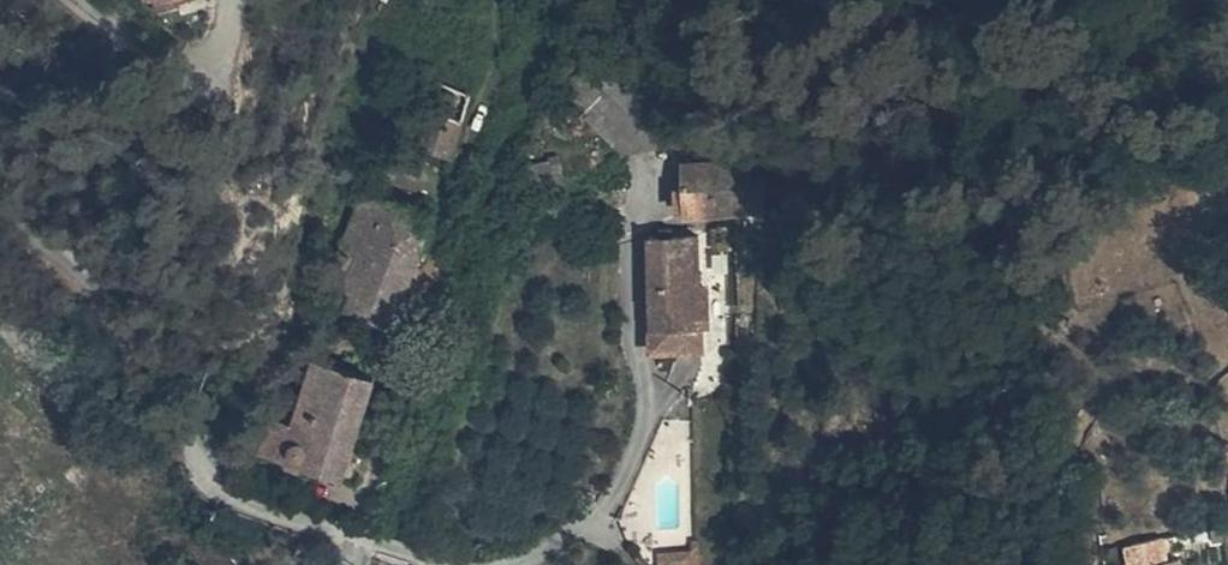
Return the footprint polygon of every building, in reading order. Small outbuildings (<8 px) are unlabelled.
[(134,10),(172,4),(171,0),(133,0),(134,10)] [(626,185),(700,169),(601,74),(559,118),(626,185)] [(432,105),(408,167),(446,179),(467,117),(432,105)] [(679,180),(680,195),(732,189),(718,177),(679,180)] [(732,189),(680,195),(682,234),(722,235),(739,235),(739,188),(732,189)] [(370,191),(331,291),(344,296),(341,309),(355,312),(347,334),(390,350),(407,304),(431,239),(379,222),(387,197),(370,191)] [(722,270),(721,250),(708,250),(708,271),(722,270)] [(691,262),(644,261),(644,376),(696,374),(691,262)] [(256,433),(246,458),(340,489),(370,402),(313,379),(298,420),(278,415),(269,438),(256,433)] [(1181,555),(1147,562),(1147,564),(1182,564),(1181,555)]
